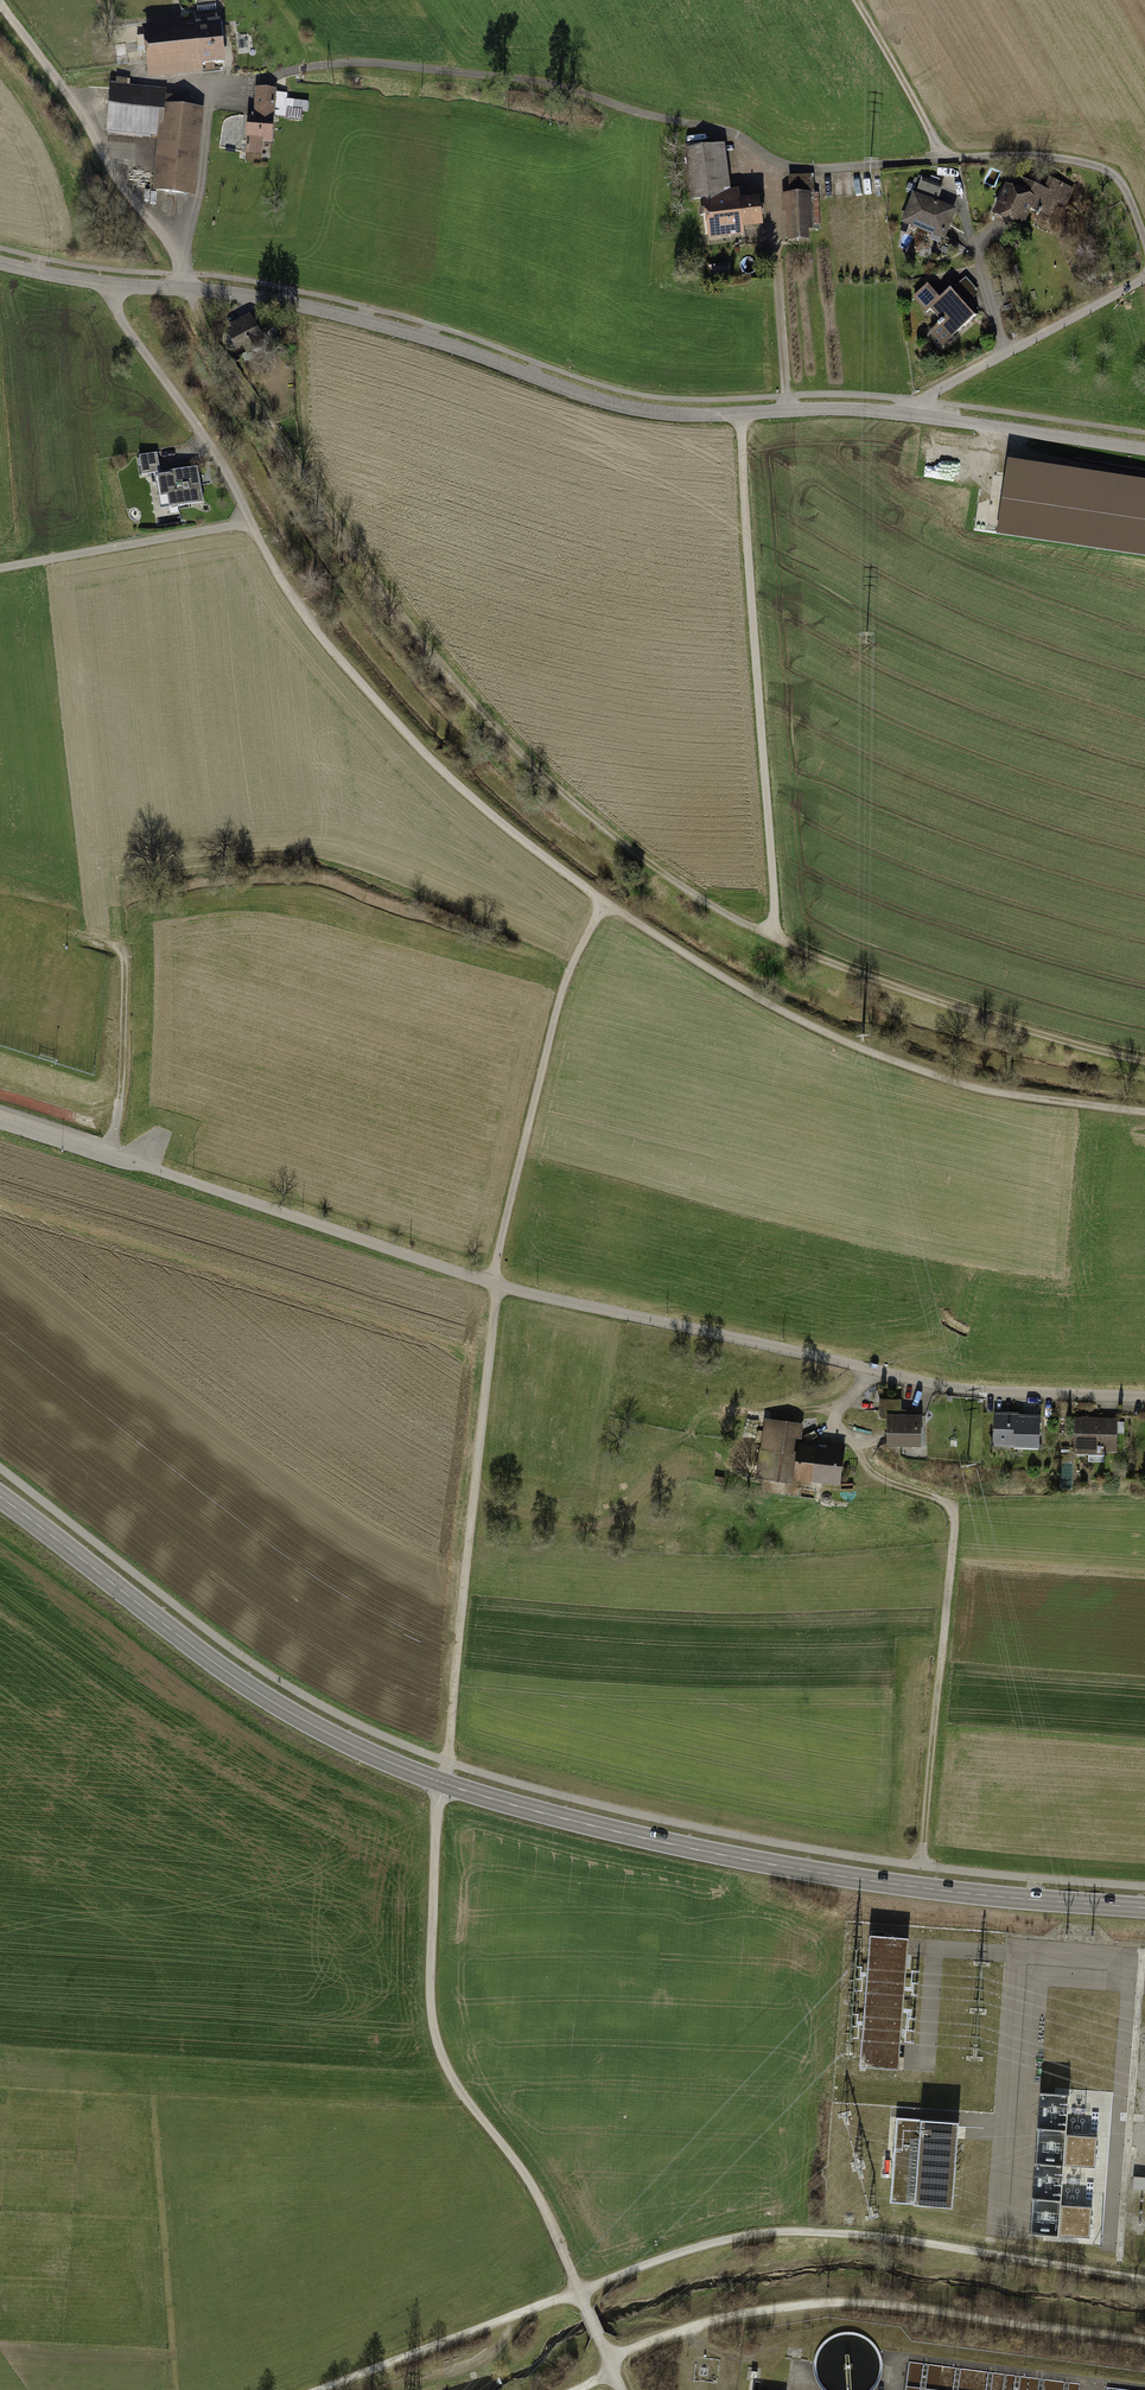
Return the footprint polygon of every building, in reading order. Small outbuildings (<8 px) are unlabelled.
[(195,19),(141,25),(148,80),(204,73),(203,65),(225,62),(220,19),(219,19),(218,10),(194,13),(195,19)] [(167,88),(110,83),(105,133),(158,138),(152,193),(195,196),(204,108),(192,107),(193,97),(166,94),(167,88)] [(276,89),(256,88),(254,112),(248,112),(245,154),(263,155),(264,142),(273,143),(274,116),(276,92),(276,89)] [(288,93),(276,92),(274,116),(285,117),(285,120),(302,121),(303,111),(308,112),(309,102),(287,99),(288,93)] [(725,145),(684,150),(691,201),(703,199),(709,240),(743,236),(743,231),(763,229),(759,199),(740,201),(739,190),(731,190),(725,145)] [(814,174),(789,176),(790,194),(782,195),(783,214),(786,214),(788,242),(809,240),(809,230),(821,229),(819,194),(815,194),(814,174)] [(1002,189),(990,215),(1021,229),(1030,210),(1058,223),(1073,189),(1046,177),(1041,188),(1016,177),(1010,192),(1002,189)] [(944,186),(922,178),(916,194),(913,193),(901,224),(946,240),(958,209),(938,202),(944,186)] [(924,285),(909,299),(923,315),(928,311),(939,323),(928,333),(941,348),(978,315),(968,303),(979,293),(963,276),(937,299),(924,285)] [(264,337),(250,314),(230,325),(233,331),(226,334),(236,352),(243,348),(248,356),(265,347),(261,339),(264,337)] [(157,453),(139,456),(142,475),(160,472),(157,453)] [(1007,461),(996,538),(1144,560),(1144,482),(1007,461)] [(171,474),(155,477),(160,511),(204,503),(198,467),(170,472),(171,474)] [(903,1399),(878,1399),(878,1412),(890,1412),(890,1440),(923,1440),(923,1410),(903,1410),(903,1399)] [(1041,1413),(994,1413),(994,1444),(1041,1444),(1041,1413)] [(845,1448),(802,1443),(805,1422),(764,1416),(757,1472),(841,1482),(845,1448)] [(1119,1418),(1077,1418),(1077,1448),(1119,1448),(1119,1418)] [(898,2068),(906,1942),(866,1940),(858,2066),(898,2068)] [(1040,2091),(1034,2233),(1092,2235),(1094,2204),(1064,2203),(1070,2092),(1040,2091)] [(1137,2155),(1144,2155),(1144,2124),(1137,2124),(1137,2155)] [(1075,2164),(1098,2165),(1098,2135),(1076,2134),(1075,2164)]
